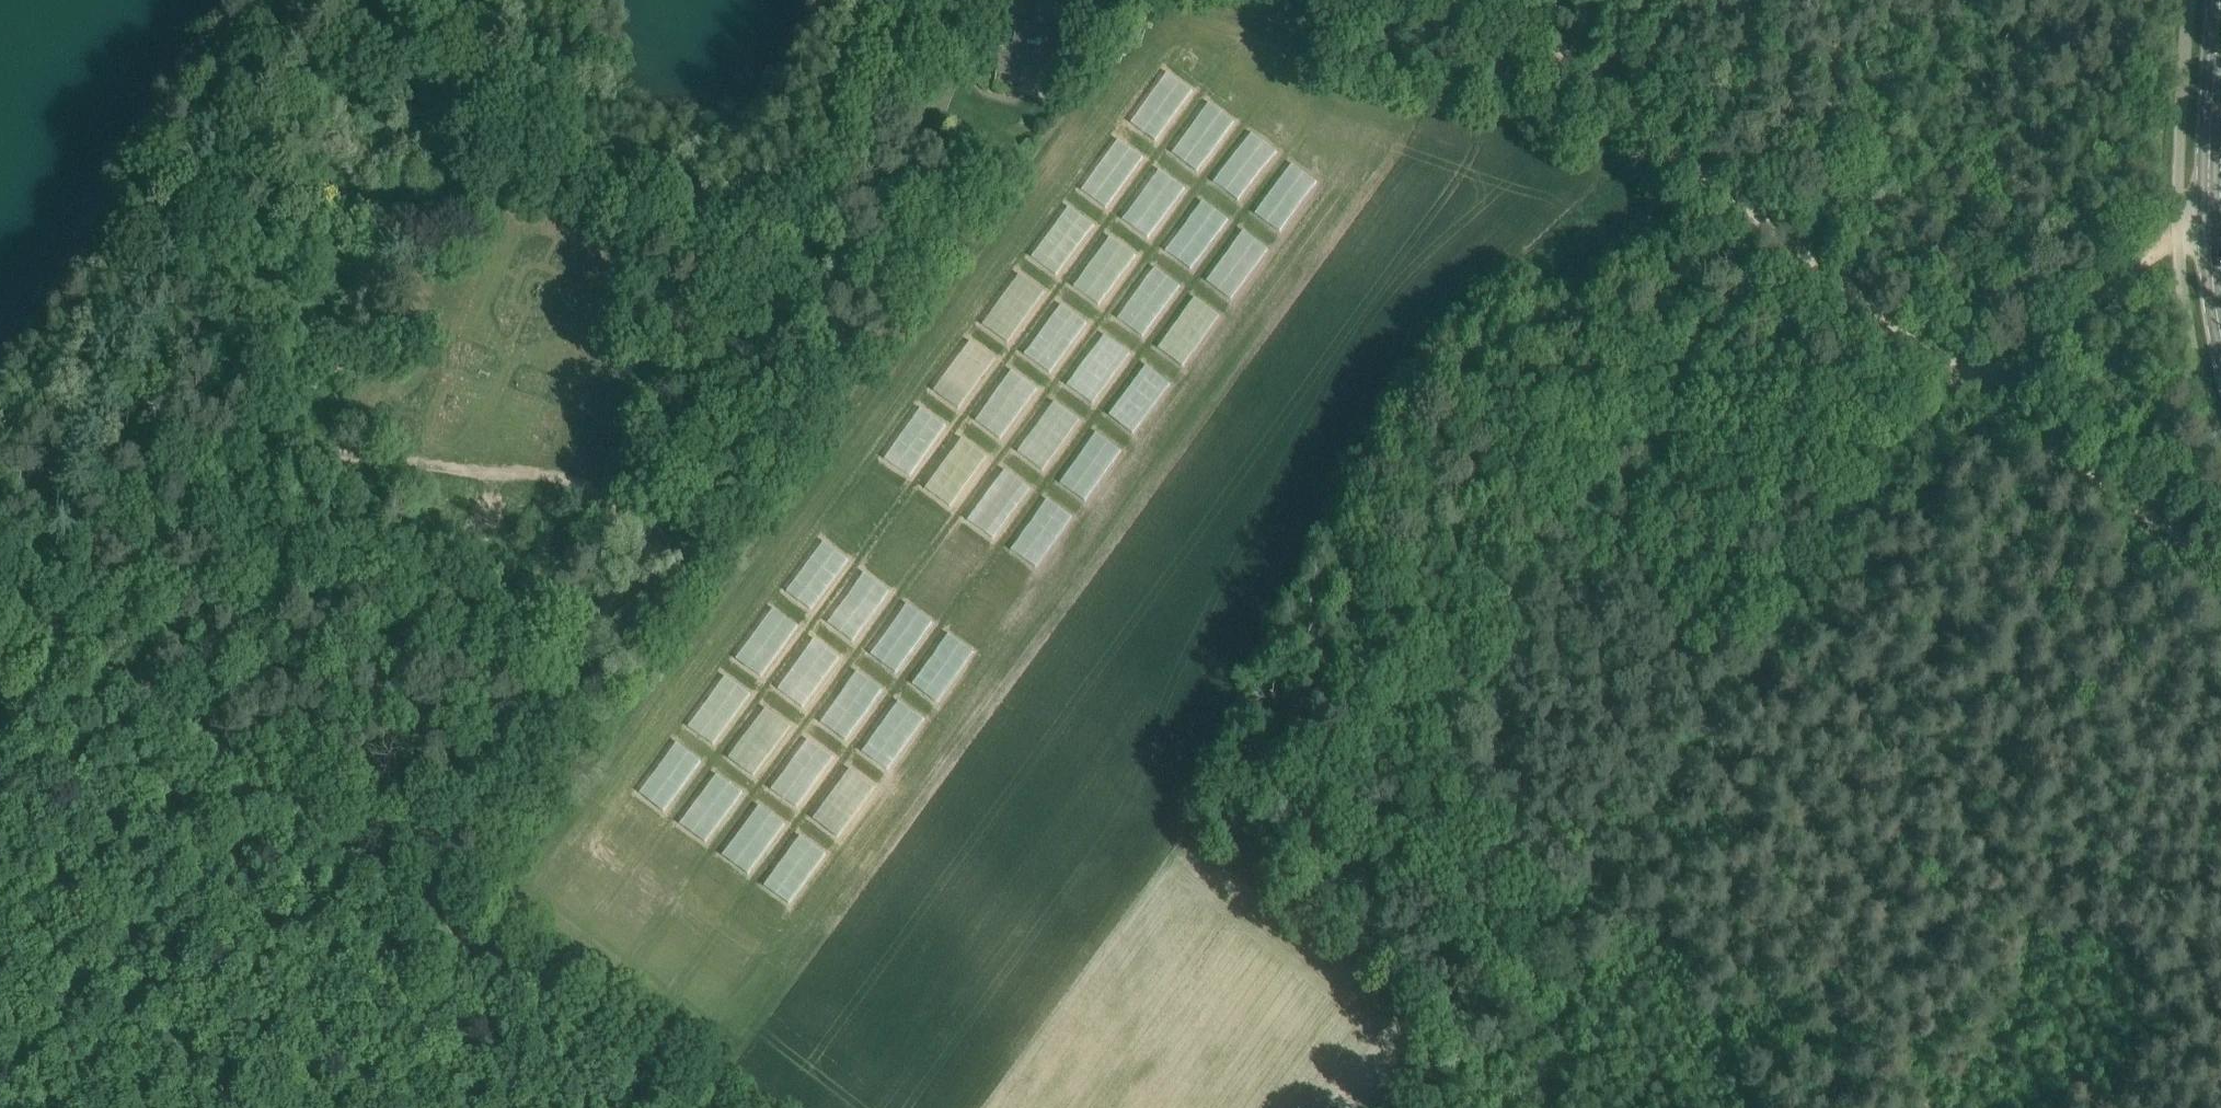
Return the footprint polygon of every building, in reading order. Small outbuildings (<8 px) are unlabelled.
[(1064,8),(1037,3),(1032,26),(1018,23),(1013,47),(1004,45),(1001,44),(1000,47),(1001,47),(997,71),(1053,79),(1058,49),(1057,49),(1062,27),(1060,26),(1064,8)]
